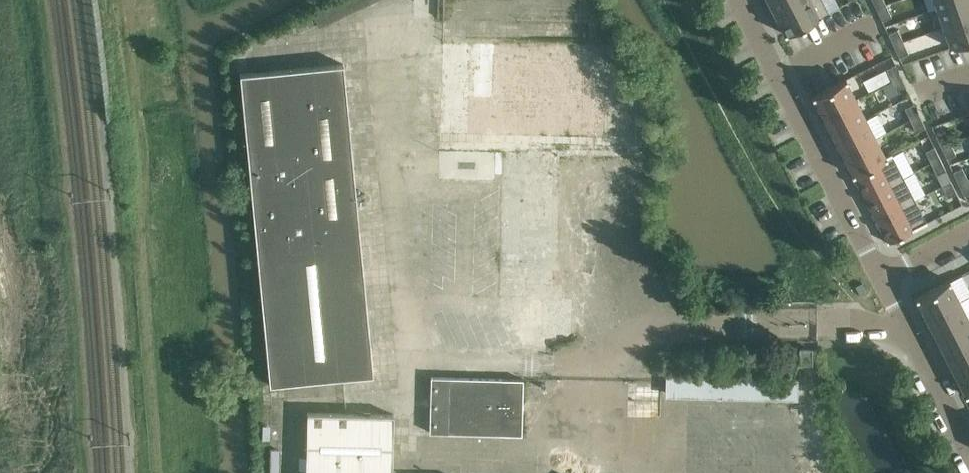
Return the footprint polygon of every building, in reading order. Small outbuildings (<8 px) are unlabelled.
[(775,15),(805,0),(767,0),(775,15)] [(775,15),(785,34),(828,12),(822,0),(805,0),(775,15)] [(876,8),(885,4),(883,0),(872,0),(876,8)] [(936,7),(943,26),(968,17),(968,0),(957,0),(936,7)] [(885,4),(876,8),(882,20),(891,16),(885,4)] [(943,26),(950,47),(968,40),(968,17),(943,26)] [(897,29),(888,33),(894,45),(903,41),(897,29)] [(549,262),(552,151),(632,153),(633,96),(628,79),(611,78),(606,65),(607,45),(439,41),(436,151),(491,152),(491,166),(498,186),(495,294),(517,294),(536,347),(568,335),(561,314),(562,269),(551,268),(549,262)] [(903,41),(894,45),(899,57),(908,53),(903,41)] [(239,73),(269,383),(373,373),(343,63),(239,73)] [(895,64),(886,68),(892,80),(901,76),(895,64)] [(886,68),(876,73),(882,85),(892,80),(886,68)] [(901,76),(892,80),(897,92),(906,88),(901,76)] [(846,78),(812,96),(822,115),(856,97),(846,78)] [(892,80),(882,85),(887,97),(897,92),(892,80)] [(856,97),(822,115),(832,134),(865,117),(856,97)] [(914,103),(905,107),(910,119),(919,115),(914,103)] [(919,115),(910,119),(916,131),(925,127),(919,115)] [(865,117),(832,134),(841,153),(875,136),(865,117)] [(944,130),(935,134),(941,146),(950,142),(944,130)] [(875,136),(841,153),(852,173),(885,156),(875,136)] [(950,142),(941,146),(946,158),(955,153),(950,142)] [(934,146),(925,151),(931,162),(940,158),(934,146)] [(885,156),(852,173),(863,195),(902,175),(891,153),(885,156)] [(940,158),(931,162),(936,174),(945,170),(940,158)] [(962,167),(953,171),(958,183),(967,179),(962,167)] [(902,175),(863,195),(874,217),(914,197),(902,175)] [(958,183),(964,195),(968,192),(968,182),(967,179),(958,183)] [(951,181),(942,185),(947,197),(956,193),(951,181)] [(914,197),(874,217),(887,242),(927,222),(914,197)] [(930,290),(915,297),(916,299),(926,317),(959,300),(949,280),(935,287),(930,290)] [(926,317),(935,336),(968,319),(968,318),(959,300),(926,317)] [(935,336),(945,356),(968,343),(968,319),(935,336)] [(945,356),(955,375),(968,368),(968,343),(945,356)] [(799,362),(812,362),(812,349),(799,349),(799,362)] [(955,375),(966,395),(968,393),(968,368),(955,375)] [(660,396),(794,398),(794,376),(660,374),(660,396)] [(431,377),(430,432),(521,435),(523,380),(431,377)] [(393,414),(307,412),(306,472),(392,472),(393,414)]
